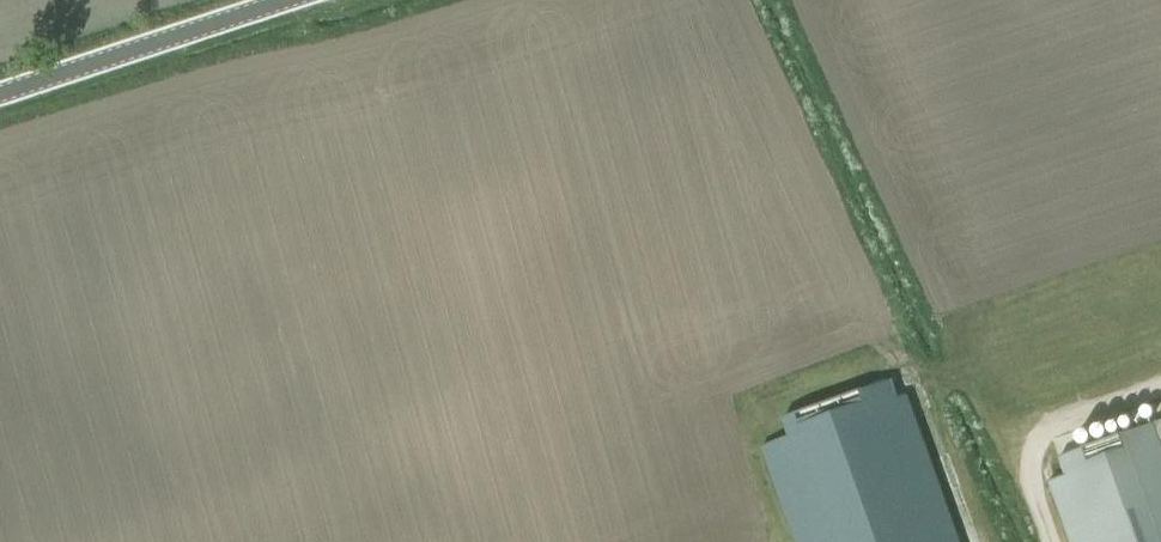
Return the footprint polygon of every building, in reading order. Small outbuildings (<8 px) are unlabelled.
[(760,449),(793,541),(961,541),(908,394),(899,397),(893,380),(782,419),(789,438),(760,449)] [(1060,458),(1066,475),(1049,482),(1071,541),(1160,541),(1160,421),(1060,458)]
